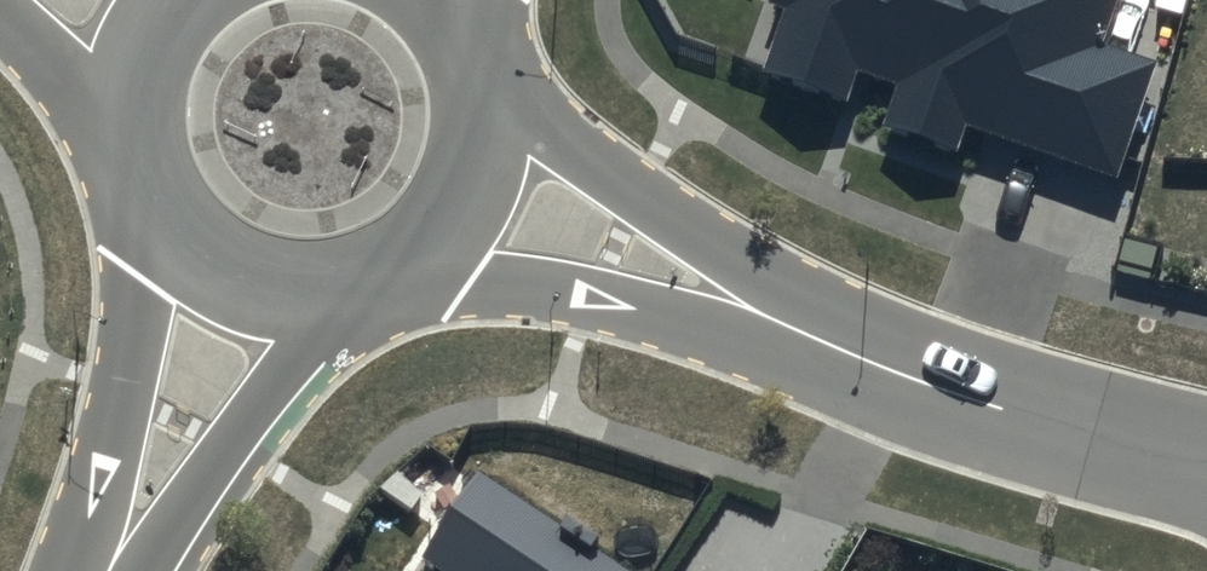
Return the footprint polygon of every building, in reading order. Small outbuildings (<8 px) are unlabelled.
[(768,91),(850,120),(861,90),(901,104),(887,142),(960,168),(969,142),(1119,195),(1160,82),(1105,63),(1128,0),(776,0),(769,20),(790,28),(768,91)] [(431,554),(458,570),(618,570),(477,482),(431,554)]
